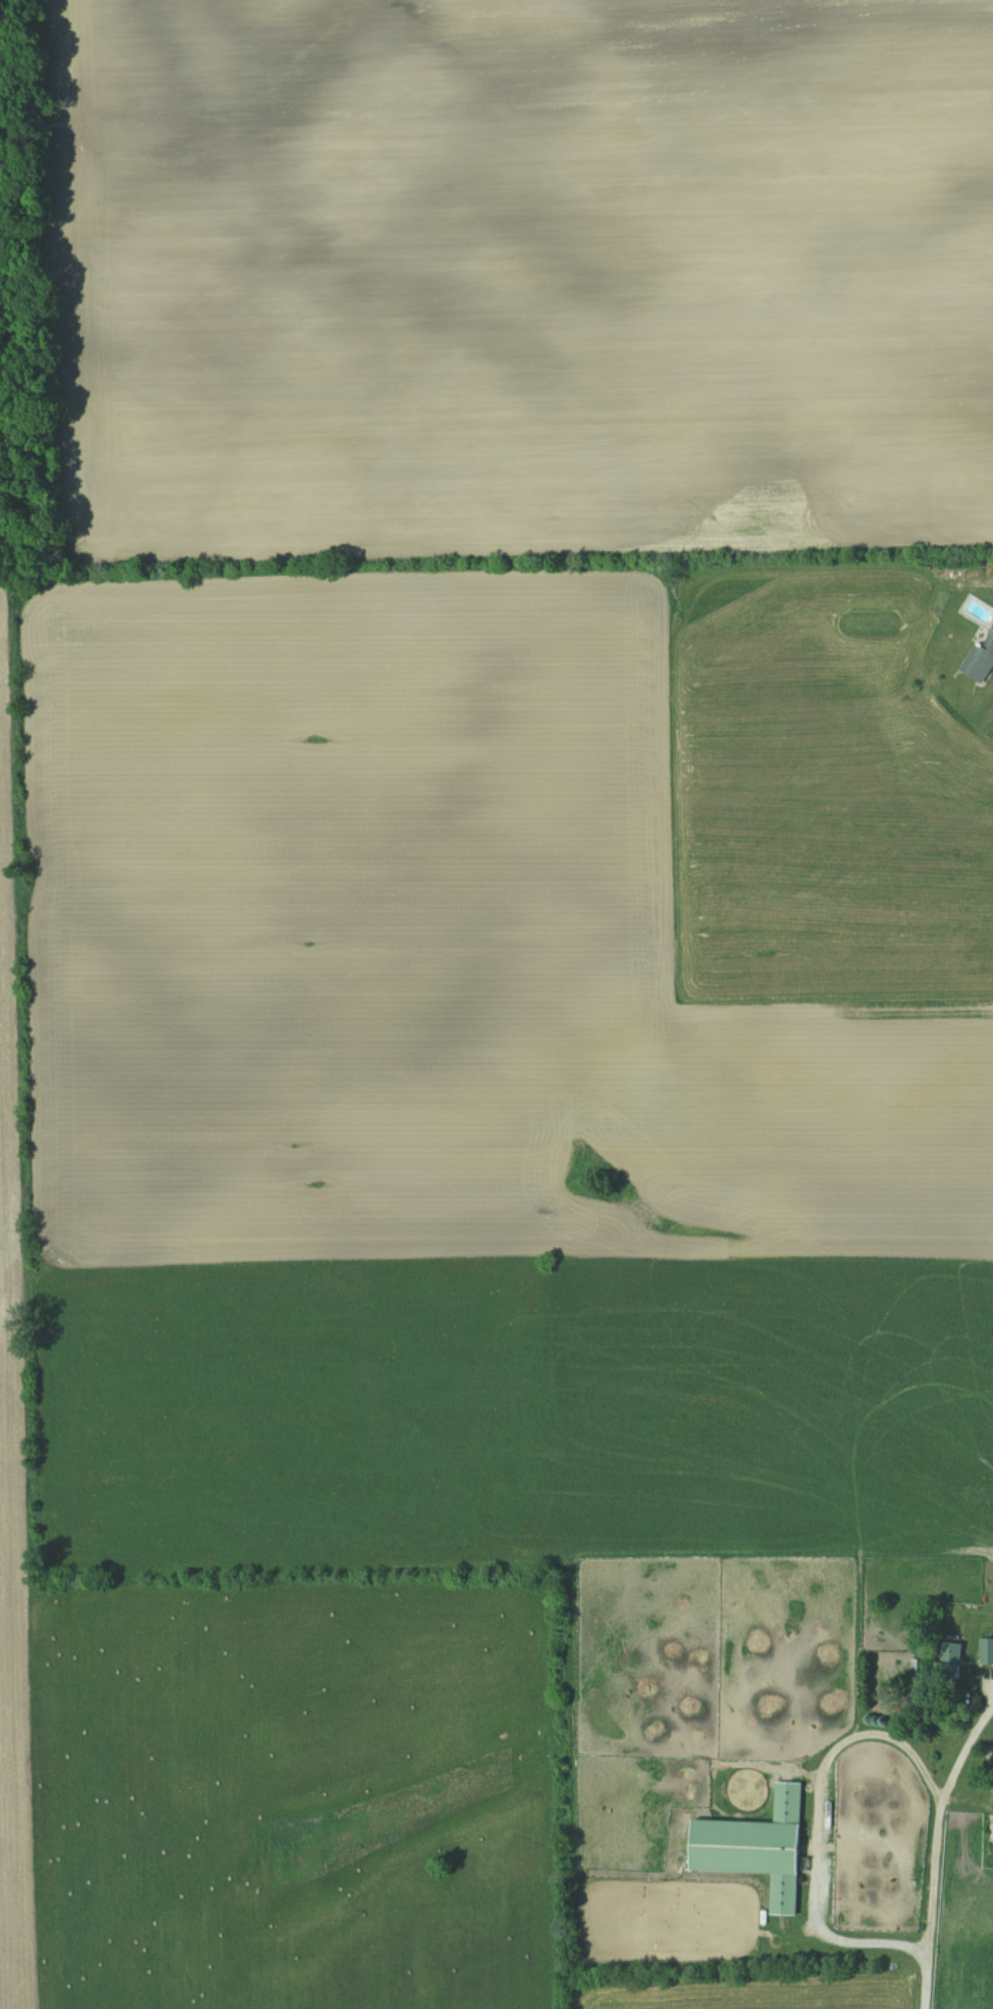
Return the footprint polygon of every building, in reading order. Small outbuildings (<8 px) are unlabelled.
[(986,685),(992,672),(992,619),(964,673),(986,685)] [(980,1638),(980,1663),(992,1663),(992,1638),(980,1638)] [(803,1782),(776,1781),(775,1822),(694,1819),(692,1870),(773,1873),(772,1914),(799,1915),(803,1782)]
